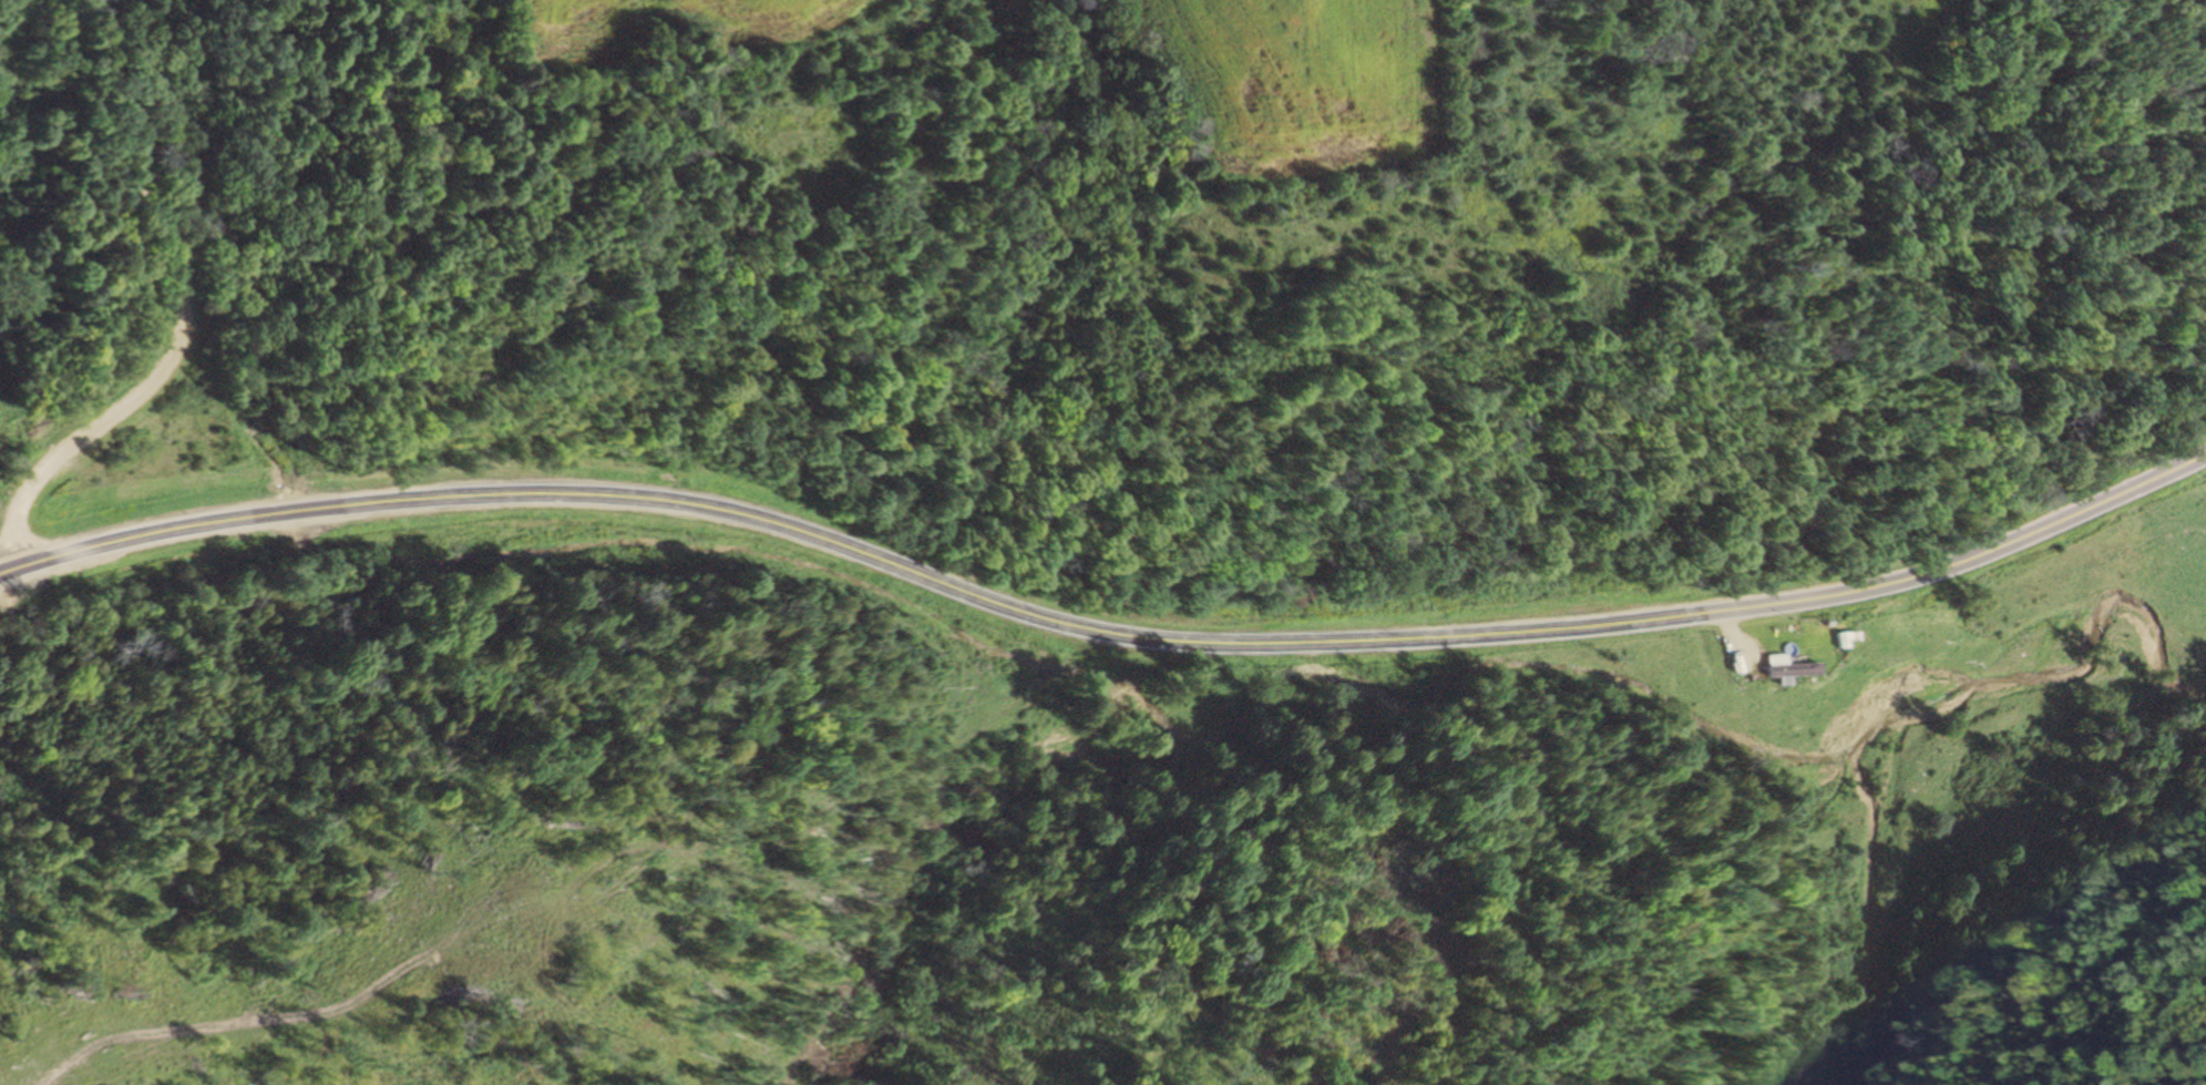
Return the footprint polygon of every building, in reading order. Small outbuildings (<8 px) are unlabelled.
[(1833,648),(1854,648),(1854,634),(1833,634),(1833,648)] [(1761,656),(1761,678),(1814,678),(1814,665),(1781,665),(1781,656),(1761,656)]
